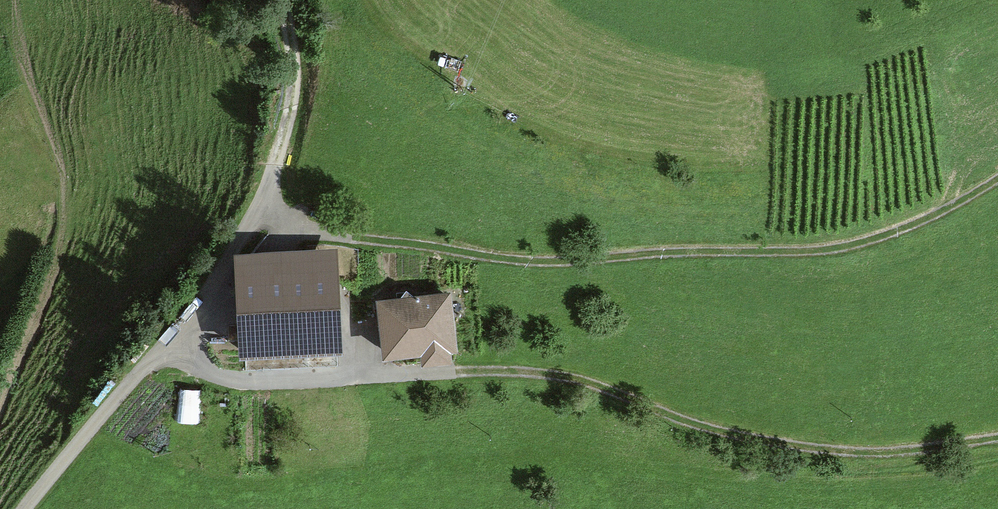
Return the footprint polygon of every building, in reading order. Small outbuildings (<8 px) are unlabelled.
[(338,249),(234,253),(238,359),(342,355),(338,249)] [(449,296),(380,303),(386,356),(423,352),(424,362),(449,360),(448,350),(455,349),(449,296)]
